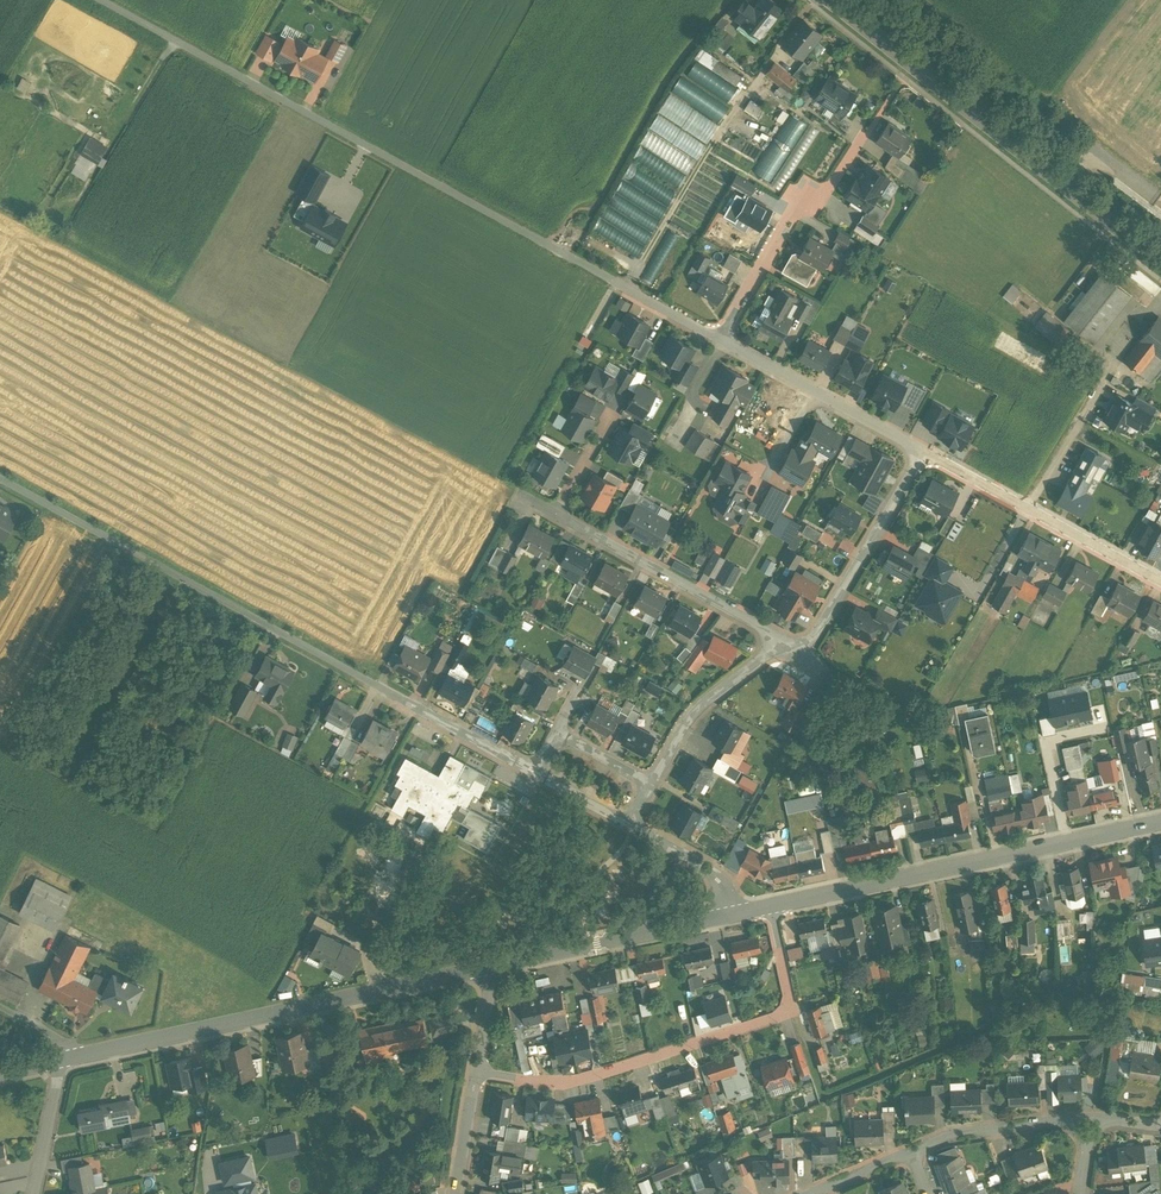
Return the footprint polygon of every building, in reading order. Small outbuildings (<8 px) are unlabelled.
[(754,5),(747,0),(744,0),(733,14),(741,21),(741,22),(759,36),(760,37),(783,8),(773,0),(758,0),(754,5)] [(722,16),(710,31),(713,34),(721,41),(728,32),(723,28),(729,21),(722,16)] [(804,20),(784,43),(790,48),(787,51),(797,59),(800,56),(802,57),(821,34),(804,20)] [(759,36),(741,22),(738,26),(738,28),(755,42),(759,36)] [(735,37),(728,32),(721,41),(713,34),(710,38),(725,50),(735,37)] [(266,35),(257,52),(271,59),(274,53),(279,44),(280,42),(266,35)] [(298,37),(296,41),(288,37),(283,46),(279,44),(274,53),(278,55),(277,59),(285,63),(284,65),(299,73),(300,71),(315,80),(327,58),(316,53),(318,49),(298,37)] [(346,46),(335,40),(327,55),(338,60),(346,46)] [(712,69),(718,60),(701,48),(695,57),(712,69)] [(808,64),(804,61),(798,68),(809,76),(811,77),(819,65),(812,59),(808,64)] [(736,85),(742,76),(718,60),(712,69),(736,85)] [(796,80),(774,62),(766,73),(780,84),(788,91),(796,80)] [(809,76),(798,68),(793,74),(803,82),(809,76)] [(855,95),(829,77),(815,97),(835,110),(835,111),(842,115),(855,95)] [(28,91),(34,83),(26,78),(20,87),(28,91)] [(673,93),(672,93),(660,113),(708,144),(731,109),(682,78),(673,93)] [(795,97),(788,91),(780,84),(774,92),(789,104),(795,97)] [(762,107),(750,100),(745,108),(757,116),(762,107)] [(849,126),(839,119),(842,115),(835,111),(828,121),(844,133),(849,126)] [(757,174),(786,189),(819,128),(811,124),(811,123),(790,112),(757,174)] [(659,115),(633,159),(682,188),(690,174),(708,144),(659,115)] [(911,138),(888,122),(876,140),(894,152),(899,156),(911,138)] [(89,137),(82,164),(87,165),(89,159),(103,163),(109,142),(89,137)] [(921,175),(903,163),(901,166),(895,162),(899,156),(894,152),(885,166),(913,187),(921,175)] [(669,207),(679,192),(634,163),(624,177),(669,207)] [(890,179),(868,164),(859,178),(879,192),(880,193),(884,188),(886,188),(890,182),(889,180),(890,179)] [(334,244),(346,223),(333,216),(335,213),(327,209),(325,208),(324,211),(313,205),(329,174),(312,165),(297,192),(304,196),(294,215),(305,220),(302,226),(334,244)] [(756,186),(736,174),(731,184),(750,195),(756,186)] [(859,178),(857,177),(845,195),(867,209),(879,192),(859,178)] [(642,256),(668,206),(622,182),(602,219),(601,218),(594,231),(642,256)] [(748,199),(737,193),(724,215),(743,226),(747,219),(751,221),(751,222),(761,228),(771,210),(749,198),(748,199)] [(879,226),(863,215),(858,223),(873,234),(879,226)] [(873,234),(858,223),(854,229),(871,240),(875,235),(873,234)] [(850,238),(839,232),(834,240),(836,241),(846,247),(850,238)] [(800,255),(796,252),(792,253),(783,270),(806,284),(815,269),(813,268),(815,265),(822,269),(832,250),(831,249),(823,245),(822,246),(810,239),(810,238),(810,237),(800,255)] [(846,247),(836,241),(831,249),(832,250),(846,258),(855,241),(850,238),(846,247)] [(710,257),(700,252),(692,265),(703,271),(710,257)] [(742,259),(730,253),(723,265),(735,272),(742,259)] [(1102,272),(1065,320),(1093,342),(1131,295),(1102,272)] [(728,285),(706,273),(697,290),(709,296),(708,297),(718,303),(728,285)] [(1013,284),(1003,296),(1011,303),(1021,291),(1013,284)] [(781,289),(770,308),(765,305),(759,315),(765,318),(760,327),(772,334),(773,333),(781,338),(791,320),(783,315),(791,301),(793,303),(796,297),(781,289)] [(821,303),(804,294),(802,300),(811,305),(803,320),(809,323),(821,303)] [(629,310),(634,302),(623,296),(618,304),(629,310)] [(811,305),(802,300),(794,315),(803,320),(811,305)] [(1069,329),(1047,311),(1035,326),(1058,344),(1069,329)] [(649,324),(627,312),(622,321),(625,322),(618,333),(638,344),(649,324)] [(765,318),(759,315),(757,314),(752,323),(760,327),(765,318)] [(1123,360),(1149,380),(1160,366),(1160,319),(1158,316),(1123,360)] [(852,331),(841,325),(834,337),(845,344),(852,331)] [(864,338),(852,331),(845,344),(857,351),(864,338)] [(694,349),(671,336),(661,355),(676,363),(670,374),(689,384),(699,367),(687,360),(694,349)] [(645,337),(639,348),(636,347),(632,354),(643,360),(653,341),(645,337)] [(830,351),(809,340),(799,358),(812,365),(812,364),(820,369),(830,351)] [(873,361),(860,354),(856,362),(855,365),(867,372),(873,361)] [(855,365),(844,359),(834,378),(857,390),(867,372),(855,365)] [(615,377),(596,366),(585,385),(607,398),(614,386),(618,379),(615,377)] [(747,379),(725,366),(713,387),(726,395),(713,417),(726,424),(739,401),(745,404),(755,387),(746,381),(747,379)] [(635,375),(621,367),(615,377),(618,379),(614,386),(625,393),(628,388),(634,377),(635,375)] [(646,374),(638,369),(635,375),(634,377),(642,382),(646,374)] [(888,377),(905,386),(908,380),(909,378),(892,369),(888,377)] [(888,377),(884,375),(872,396),(878,400),(877,402),(886,407),(887,405),(894,408),(898,401),(905,387),(905,386),(888,377)] [(642,382),(634,377),(628,388),(636,392),(640,384),(642,382)] [(925,390),(908,380),(905,386),(905,387),(898,401),(914,410),(925,390)] [(656,393),(640,384),(636,392),(626,409),(642,418),(645,413),(655,395),(656,393)] [(595,399),(582,392),(571,411),(572,411),(574,407),(587,414),(595,399)] [(655,395),(645,413),(653,417),(663,399),(655,395)] [(1132,403),(1118,395),(1104,419),(1114,424),(1115,422),(1124,427),(1123,429),(1124,430),(1129,421),(1142,429),(1154,406),(1137,396),(1132,403)] [(938,430),(939,428),(947,414),(949,410),(935,403),(924,422),(938,430)] [(587,414),(574,407),(572,411),(562,428),(581,439),(593,418),(587,414)] [(973,426),(951,414),(950,416),(942,429),(939,436),(961,448),(973,426)] [(939,428),(942,429),(950,416),(947,414),(939,428)] [(652,432),(635,422),(629,432),(642,439),(640,443),(644,445),(652,432)] [(817,422),(812,431),(809,429),(807,430),(802,438),(801,437),(800,439),(801,440),(795,451),(792,449),(789,454),(788,454),(785,459),(786,459),(780,471),(802,483),(814,461),(810,459),(817,447),(830,454),(829,455),(830,456),(841,435),(831,430),(831,431),(817,423),(818,422),(817,422)] [(629,432),(623,428),(619,435),(618,435),(609,450),(629,462),(631,457),(634,458),(639,448),(637,447),(640,443),(642,439),(629,432)] [(715,441),(696,429),(685,445),(704,457),(715,441)] [(551,437),(542,433),(536,445),(544,450),(551,437)] [(565,446),(551,437),(544,450),(547,451),(559,458),(565,446)] [(864,443),(856,438),(848,453),(856,457),(864,443)] [(715,441),(704,457),(712,462),(722,445),(715,441)] [(894,459),(864,443),(856,457),(863,460),(859,467),(852,481),(876,494),(882,481),(883,479),(883,477),(893,459),(894,459)] [(559,458),(547,451),(534,474),(555,486),(560,477),(558,477),(567,462),(559,458)] [(750,474),(726,461),(716,480),(715,481),(725,486),(719,498),(715,504),(716,505),(715,507),(716,509),(722,512),(724,511),(725,510),(734,515),(744,496),(745,494),(741,491),(750,474)] [(1067,485),(1058,501),(1082,514),(1083,513),(1080,512),(1089,496),(1091,498),(1091,496),(1081,491),(1085,484),(1086,485),(1092,475),(1077,467),(1067,485)] [(624,479),(607,469),(602,478),(615,485),(615,486),(618,488),(624,479)] [(602,478),(595,474),(582,496),(604,508),(610,499),(608,498),(615,486),(615,485),(602,478)] [(719,498),(725,486),(715,481),(716,480),(712,478),(708,484),(711,494),(719,498)] [(631,488),(639,492),(643,484),(635,480),(631,488)] [(957,493),(932,480),(921,500),(922,501),(923,498),(934,504),(932,507),(946,514),(957,493)] [(790,494),(771,485),(757,512),(775,521),(770,531),(784,538),(793,520),(780,512),(790,494)] [(632,513),(637,503),(638,504),(643,494),(639,492),(631,488),(630,487),(620,506),(632,513)] [(1158,492),(1147,510),(1154,514),(1158,516),(1160,512),(1160,511),(1160,494),(1158,492)] [(744,496),(734,515),(740,518),(746,522),(756,504),(744,496)] [(934,504),(923,498),(922,501),(919,506),(929,512),(932,507),(934,504)] [(861,515),(839,502),(829,520),(830,520),(831,518),(838,523),(837,525),(851,533),(861,515)] [(638,504),(637,503),(632,513),(624,527),(641,537),(655,513),(638,504)] [(0,505),(0,536),(4,538),(17,515),(16,514),(16,515),(2,507),(3,507),(0,505)] [(722,512),(716,509),(718,518),(730,524),(737,522),(740,518),(734,515),(725,510),(724,511),(722,512)] [(1147,526),(1151,518),(1152,518),(1154,514),(1147,510),(1140,522),(1147,526)] [(1154,514),(1152,518),(1151,518),(1147,526),(1137,544),(1158,556),(1160,551),(1160,512),(1158,516),(1154,514)] [(670,521),(655,513),(641,537),(656,545),(657,543),(664,531),(668,524),(670,521)] [(948,515),(939,531),(946,536),(955,519),(948,515)] [(822,532),(807,523),(801,533),(816,542),(822,532)] [(554,538),(529,524),(519,543),(543,556),(554,538)] [(664,531),(671,535),(675,528),(668,524),(664,531)] [(664,531),(657,543),(664,547),(671,535),(664,531)] [(1045,540),(1029,532),(1018,553),(1029,559),(1027,564),(1025,564),(1022,568),(1022,569),(1028,572),(1045,540)] [(1060,549),(1045,540),(1028,572),(1034,575),(1036,570),(1035,569),(1038,564),(1049,570),(1060,549)] [(585,553),(570,545),(571,544),(570,544),(560,562),(561,562),(581,573),(581,574),(582,574),(592,556),(586,552),(585,553)] [(916,558),(893,545),(882,566),(905,578),(916,558)] [(935,554),(918,545),(914,553),(920,556),(918,560),(928,565),(935,554)] [(508,552),(497,546),(489,562),(499,567),(508,552)] [(802,555),(791,549),(783,562),(794,568),(802,555)] [(516,556),(508,552),(499,567),(508,572),(516,556)] [(723,561),(713,555),(704,571),(714,577),(723,561)] [(933,576),(943,581),(951,567),(936,557),(927,573),(933,577),(933,576)] [(739,567),(727,560),(717,578),(729,585),(739,567)] [(774,565),(765,561),(761,569),(769,574),(774,565)] [(1098,573),(1076,561),(1066,579),(1088,591),(1098,573)] [(627,576),(605,563),(594,581),(617,594),(627,576)] [(1022,568),(1020,567),(1015,576),(1023,580),(1024,580),(1028,572),(1022,569),(1022,568)] [(821,579),(805,569),(801,575),(796,572),(784,591),(785,592),(794,597),(804,602),(807,604),(806,605),(807,605),(819,586),(818,585),(821,579)] [(1015,576),(1008,572),(1002,585),(1016,592),(1023,580),(1015,576)] [(918,603),(945,619),(960,592),(943,581),(933,576),(933,577),(918,603)] [(584,584),(577,580),(570,592),(577,596),(584,584)] [(779,595),(783,586),(772,580),(768,589),(779,595)] [(1024,580),(1023,580),(1016,592),(1031,600),(1038,588),(1024,580)] [(1066,592),(1049,583),(1042,595),(1059,604),(1066,592)] [(1130,590),(1117,583),(1109,599),(1107,603),(1108,603),(1129,615),(1140,596),(1139,595),(1139,596),(1130,591),(1130,590)] [(1016,592),(1002,585),(991,605),(1005,612),(1016,592)] [(665,598),(645,586),(644,586),(634,604),(635,604),(635,603),(644,608),(644,609),(656,616),(656,615),(659,608),(660,608),(666,598),(665,597),(665,598)] [(794,597),(785,592),(778,605),(780,606),(778,609),(794,619),(804,602),(794,597)] [(1100,594),(1091,611),(1100,616),(1108,603),(1107,603),(1109,599),(1100,594)] [(621,605),(614,601),(607,613),(615,617),(621,605)] [(1153,601),(1144,618),(1160,628),(1160,605),(1153,601)] [(692,613),(679,605),(669,623),(690,635),(700,618),(700,617),(699,618),(691,613),(692,613)] [(874,617),(856,608),(845,627),(852,631),(853,634),(857,637),(860,636),(868,640),(877,624),(879,620),(874,617)] [(898,618),(879,608),(874,617),(879,620),(877,624),(890,631),(891,629),(897,620),(898,618)] [(897,620),(891,629),(901,634),(907,625),(897,620)] [(652,622),(645,634),(652,638),(659,626),(652,622)] [(1131,626),(1122,641),(1130,646),(1139,631),(1131,626)] [(722,640),(714,636),(710,643),(704,654),(706,655),(718,661),(718,660),(726,665),(726,666),(736,648),(735,647),(735,648),(722,640)] [(610,647),(621,646),(620,637),(610,638),(610,647)] [(702,637),(695,648),(692,652),(688,656),(700,664),(706,655),(704,654),(710,643),(702,639),(703,637),(702,637)] [(429,658),(406,645),(394,666),(417,679),(429,658)] [(594,658),(574,647),(574,646),(573,646),(563,664),(564,665),(564,664),(584,675),(584,676),(585,676),(593,662),(595,658),(595,657),(594,657),(594,658)] [(685,646),(676,657),(682,663),(688,656),(692,652),(685,646)] [(448,653),(438,647),(429,665),(439,671),(448,653)] [(464,653),(456,648),(448,662),(457,666),(464,653)] [(606,655),(598,651),(595,657),(595,658),(593,662),(600,666),(606,655)] [(293,671),(266,656),(256,675),(272,684),(267,694),(278,700),(284,689),(283,689),(293,671)] [(537,664),(524,657),(520,665),(533,672),(537,664)] [(138,683),(150,692),(161,678),(149,669),(138,683)] [(1116,674),(1118,681),(1142,676),(1141,670),(1116,674)] [(473,685),(449,672),(439,691),(463,704),(473,685)] [(805,685),(791,677),(784,673),(774,692),(784,697),(782,702),(791,706),(792,705),(795,707),(806,685),(806,684),(805,685)] [(557,686),(539,675),(539,676),(534,685),(527,697),(536,701),(535,702),(545,707),(546,707),(545,706),(553,692),(554,692),(557,686)] [(1066,687),(1068,696),(1087,692),(1085,684),(1066,687)] [(255,691),(244,685),(235,702),(246,708),(255,691)] [(1047,691),(1049,700),(1068,696),(1066,687),(1047,691)] [(1068,696),(1073,722),(1079,721),(1079,719),(1092,716),(1087,692),(1068,696)] [(485,700),(476,695),(468,710),(469,710),(477,714),(477,715),(485,700)] [(1068,723),(1073,722),(1068,696),(1049,700),(1054,724),(1067,721),(1068,723)] [(354,709),(335,698),(325,716),(344,727),(354,709)] [(542,714),(515,700),(509,709),(514,712),(515,711),(533,721),(537,723),(542,714)] [(246,708),(235,702),(231,708),(243,714),(246,708)] [(966,703),(955,705),(959,724),(966,722),(965,717),(969,717),(966,703)] [(617,716),(607,711),(608,711),(596,704),(586,722),(587,723),(587,722),(595,726),(595,727),(608,734),(613,724),(618,716),(617,716)] [(791,706),(782,724),(796,731),(806,712),(795,707),(794,708),(791,706)] [(628,715),(620,728),(628,732),(632,725),(633,725),(639,714),(631,709),(628,715)] [(533,721),(515,711),(514,712),(503,732),(521,742),(521,741),(532,721),(533,721)] [(620,711),(617,716),(618,716),(613,724),(620,728),(628,715),(620,711)] [(992,739),(986,713),(986,714),(977,716),(977,715),(969,717),(965,717),(966,722),(973,751),(976,753),(982,752),(983,753),(995,750),(993,739),(992,739)] [(950,717),(936,720),(938,729),(951,726),(950,717)] [(396,733),(381,725),(381,724),(373,720),(361,741),(372,747),(373,745),(386,752),(384,754),(385,755),(397,733),(396,733)] [(742,730),(724,720),(713,741),(726,748),(730,751),(731,750),(730,749),(741,730),(741,731),(742,730)] [(1152,720),(1141,722),(1144,736),(1145,739),(1154,737),(1156,737),(1152,720)] [(633,725),(632,725),(628,732),(622,742),(633,749),(634,748),(644,753),(643,754),(644,754),(654,737),(633,725)] [(1124,727),(1113,730),(1118,750),(1125,748),(1123,741),(1127,740),(1124,727)] [(741,730),(730,749),(731,750),(730,751),(726,748),(720,758),(737,768),(742,759),(745,755),(741,752),(735,750),(739,744),(741,745),(747,733),(742,730),(741,731),(741,730)] [(739,744),(735,750),(741,752),(750,734),(747,733),(741,745),(739,744)] [(287,735),(283,745),(292,748),(296,739),(287,735)] [(344,735),(334,752),(343,757),(352,740),(344,735)] [(1127,740),(1123,741),(1125,748),(1129,767),(1137,765),(1150,762),(1148,753),(1145,739),(1144,736),(1127,740)] [(1154,737),(1145,739),(1148,753),(1157,751),(1154,737)] [(352,740),(343,757),(350,761),(359,744),(352,740)] [(1088,742),(1078,744),(1081,756),(1089,747),(1088,742)] [(1078,744),(1063,747),(1068,769),(1083,765),(1081,756),(1078,744)] [(422,751),(412,746),(409,752),(418,757),(422,751)] [(491,777),(458,759),(451,754),(438,777),(434,774),(435,773),(406,757),(397,773),(400,774),(395,784),(396,785),(391,794),(397,798),(391,808),(403,815),(409,805),(419,810),(421,805),(433,812),(428,822),(423,819),(416,831),(428,837),(434,827),(443,832),(451,816),(470,827),(463,838),(487,851),(501,825),(467,806),(475,794),(480,797),(491,777)] [(694,758),(686,772),(682,780),(681,780),(681,781),(699,791),(699,790),(697,789),(702,781),(704,782),(712,768),(694,758)] [(737,768),(720,758),(713,770),(719,773),(734,782),(741,770),(737,768)] [(1112,758),(1098,761),(1103,781),(1116,778),(1112,758)] [(737,768),(741,770),(746,773),(751,764),(742,759),(737,768)] [(1150,762),(1137,765),(1143,789),(1157,786),(1152,762),(1150,762)] [(1083,765),(1068,769),(1071,783),(1086,779),(1083,765)] [(917,769),(920,783),(934,780),(931,766),(917,769)] [(713,770),(712,768),(704,782),(711,786),(719,773),(713,770)] [(1018,773),(1009,775),(1013,792),(1021,790),(1018,773)] [(757,782),(743,774),(739,781),(754,789),(757,782)] [(985,779),(987,787),(1006,783),(1005,775),(985,779)] [(1071,783),(1067,784),(1070,798),(1065,799),(1068,813),(1092,808),(1088,787),(1086,779),(1071,783)] [(1006,783),(987,787),(989,797),(1012,793),(1010,782),(1006,783)] [(1088,787),(1092,808),(1119,802),(1118,796),(1115,797),(1113,788),(1104,790),(1103,784),(1088,787)] [(1050,792),(1042,794),(1045,804),(1040,805),(1043,816),(1055,813),(1050,792)] [(1042,794),(1022,798),(1024,807),(1016,809),(1019,824),(1029,822),(1030,825),(1038,823),(1037,820),(1043,819),(1043,816),(1040,805),(1045,804),(1042,794)] [(899,799),(901,809),(912,807),(910,797),(899,799)] [(964,801),(968,818),(979,816),(975,799),(964,801)] [(1001,800),(989,803),(991,814),(994,829),(1003,827),(1004,830),(1012,829),(1012,825),(1019,824),(1016,809),(1004,811),(1001,800)] [(964,801),(952,803),(953,805),(952,807),(953,814),(955,815),(956,822),(966,820),(967,821),(968,820),(968,818),(964,801)] [(702,812),(683,803),(684,803),(676,816),(677,817),(673,825),(672,824),(671,825),(689,834),(690,834),(689,834),(694,825),(701,813),(702,812)] [(421,805),(419,810),(426,814),(423,819),(428,822),(433,812),(421,805)] [(912,807),(901,809),(902,814),(904,824),(913,822),(916,821),(912,807)] [(724,814),(711,808),(708,815),(720,822),(724,814)] [(709,817),(701,813),(694,825),(702,829),(709,817)] [(740,822),(724,814),(720,822),(736,830),(740,822)] [(902,814),(889,817),(891,827),(904,824),(902,814)] [(842,817),(827,820),(826,818),(829,831),(833,851),(841,849),(838,838),(843,837),(841,828),(845,827),(842,815),(842,817)] [(919,832),(918,830),(935,827),(933,817),(916,821),(913,822),(916,833),(919,832)] [(956,822),(942,825),(945,839),(970,834),(967,821),(966,820),(956,822)] [(916,833),(913,822),(904,824),(906,835),(916,833)] [(906,835),(904,824),(891,827),(893,836),(894,838),(906,835)] [(935,827),(918,830),(919,832),(921,845),(945,839),(942,825),(935,827)] [(866,826),(852,828),(855,844),(845,846),(848,861),(872,855),(869,841),(866,826)] [(886,829),(875,831),(877,839),(869,841),(872,855),(896,850),(894,838),(893,836),(888,837),(886,829)] [(829,831),(820,832),(824,853),(833,851),(829,831)] [(793,842),(795,851),(814,847),(812,838),(793,842)] [(770,857),(786,853),(784,844),(768,848),(770,857)] [(1153,846),(1157,867),(1160,866),(1160,844),(1153,846)] [(814,847),(795,851),(797,861),(800,876),(825,871),(821,856),(816,857),(814,847)] [(758,855),(749,850),(742,863),(750,868),(758,855)] [(770,857),(769,857),(768,859),(758,854),(750,868),(750,869),(762,876),(762,875),(769,878),(775,877),(775,881),(800,876),(797,861),(791,862),(789,855),(786,853),(770,857)] [(1116,856),(1091,862),(1096,886),(1110,883),(1112,893),(1129,890),(1128,888),(1124,867),(1119,868),(1116,856)] [(1140,863),(1124,867),(1128,888),(1136,886),(1140,863)] [(1077,867),(1063,870),(1069,896),(1083,893),(1077,867)] [(1037,873),(1030,875),(1030,877),(1027,878),(1028,883),(1028,886),(1024,887),(1022,888),(1025,902),(1031,900),(1032,904),(1039,903),(1047,901),(1045,895),(1046,895),(1045,893),(1044,885),(1043,885),(1041,875),(1037,876),(1037,873)] [(72,897),(36,879),(19,911),(56,929),(72,897)] [(1005,883),(990,886),(996,912),(1010,909),(1005,883)] [(969,890),(954,894),(962,929),(974,927),(976,924),(969,890)] [(1047,901),(1039,903),(1041,910),(1056,907),(1052,891),(1045,893),(1046,895),(1045,895),(1047,901)] [(932,898),(918,901),(924,928),(938,925),(932,898)] [(1039,903),(1032,904),(1034,912),(1041,910),(1039,903)] [(896,906),(889,907),(889,909),(883,910),(882,908),(873,909),(880,944),(890,942),(889,941),(902,938),(902,939),(903,939),(900,923),(896,906)] [(860,913),(837,918),(838,922),(843,943),(850,942),(852,951),(867,948),(860,913)] [(333,923),(317,914),(313,923),(329,931),(333,923)] [(0,915),(0,957),(3,958),(19,924),(0,915)] [(824,917),(798,923),(801,937),(817,934),(820,947),(830,944),(824,917)] [(1033,920),(1020,920),(1021,933),(1032,932),(1032,940),(1034,940),(1033,920)] [(838,922),(831,923),(835,945),(843,943),(838,922)] [(911,943),(907,922),(900,923),(903,939),(902,939),(904,945),(911,943)] [(1160,937),(1160,925),(1144,928),(1145,939),(1160,937)] [(344,944),(321,932),(311,952),(320,957),(319,960),(321,961),(323,958),(334,965),(340,954),(344,944)] [(1032,932),(1021,933),(1022,950),(1032,949),(1032,940),(1032,932)] [(90,946),(66,935),(51,967),(73,978),(77,970),(78,970),(90,946)] [(758,937),(732,942),(735,956),(761,951),(758,937)] [(1145,939),(1143,940),(1146,964),(1160,961),(1160,937),(1145,939)] [(984,939),(970,940),(971,953),(985,953),(984,939)] [(360,951),(344,942),(344,944),(340,954),(334,965),(348,972),(348,971),(349,971),(352,971),(355,965),(354,962),(360,951)] [(803,945),(789,948),(792,960),(806,957),(803,945)] [(710,946),(684,952),(687,967),(713,961),(713,962),(714,961),(710,946)] [(397,957),(381,949),(374,962),(382,966),(384,962),(392,966),(397,957)] [(662,957),(637,962),(640,977),(647,975),(648,981),(659,979),(658,973),(666,971),(662,957)] [(877,958),(862,961),(866,980),(881,976),(877,958)] [(728,960),(720,962),(724,981),(732,979),(728,960)] [(637,962),(630,964),(633,979),(640,977),(637,962)] [(630,964),(615,967),(618,982),(633,979),(630,964)] [(738,965),(731,967),(733,977),(740,975),(738,965)] [(95,972),(89,985),(73,978),(51,967),(50,966),(39,988),(39,987),(39,988),(72,1004),(71,1006),(72,1008),(76,1010),(78,1009),(79,1008),(86,1011),(97,990),(105,994),(112,980),(95,972)] [(615,967),(589,973),(594,993),(619,988),(618,982),(615,967)] [(0,968),(0,994),(19,1003),(29,983),(0,968)] [(1144,985),(1145,976),(1123,972),(1123,974),(1121,981),(1144,985)] [(124,979),(115,974),(112,980),(105,994),(104,996),(106,997),(106,996),(117,1001),(116,1002),(130,1009),(136,997),(135,997),(139,988),(140,988),(141,987),(126,980),(128,977),(126,976),(124,979)] [(701,974),(693,975),(695,988),(696,993),(705,992),(701,974)] [(693,975),(684,977),(686,990),(695,988),(693,975)] [(1145,976),(1144,985),(1160,988),(1160,978),(1145,976)] [(646,985),(636,987),(640,1009),(650,1007),(646,985)] [(538,991),(506,998),(522,1070),(529,1068),(522,1036),(542,1032),(539,1020),(543,1019),(538,996),(539,996),(538,991)] [(539,996),(538,996),(543,1019),(551,1017),(554,1029),(559,1028),(560,1029),(562,1028),(562,1027),(569,1026),(561,991),(539,996)] [(598,996),(588,998),(592,1012),(601,1010),(598,996)] [(704,1003),(711,1024),(732,1017),(725,996),(704,1003)] [(587,997),(580,999),(583,1013),(590,1011),(587,997)] [(835,1001),(820,1005),(822,1012),(828,1010),(833,1027),(843,1024),(835,1001)] [(820,1005),(806,1010),(814,1035),(828,1031),(828,1030),(834,1028),(833,1027),(828,1010),(822,1012),(820,1005)] [(601,1010),(592,1012),(594,1022),(603,1020),(601,1010)] [(453,1012),(430,1017),(432,1028),(441,1026),(442,1032),(457,1029),(453,1012)] [(401,1023),(406,1045),(428,1041),(423,1018),(401,1023)] [(406,1045),(401,1023),(401,1021),(360,1029),(361,1032),(363,1043),(366,1054),(381,1051),(391,1049),(391,1050),(392,1050),(392,1048),(398,1047),(398,1048),(399,1048),(399,1047),(406,1045)] [(331,1029),(320,1031),(326,1059),(345,1055),(344,1048),(341,1049),(340,1045),(335,1046),(331,1029)] [(859,1029),(850,1033),(854,1042),(863,1039),(859,1029)] [(587,1030),(571,1033),(576,1057),(592,1054),(587,1030)] [(301,1032),(277,1037),(284,1068),(285,1068),(285,1065),(305,1060),(306,1063),(307,1063),(304,1048),(301,1032)] [(356,1045),(363,1043),(361,1032),(354,1034),(356,1045)] [(571,1033),(555,1036),(560,1061),(576,1057),(571,1033)] [(1123,1037),(1113,1035),(1112,1039),(1109,1058),(1120,1060),(1121,1049),(1123,1037)] [(1139,1039),(1123,1037),(1121,1049),(1137,1052),(1139,1039)] [(800,1042),(791,1045),(797,1065),(806,1062),(800,1042)] [(247,1044),(225,1049),(231,1079),(253,1075),(253,1071),(250,1058),(247,1044)] [(317,1045),(304,1048),(307,1063),(308,1069),(321,1066),(317,1045)] [(829,1067),(822,1045),(813,1048),(820,1070),(829,1067)] [(1121,1049),(1120,1060),(1121,1060),(1135,1062),(1133,1072),(1147,1074),(1146,1078),(1157,1080),(1160,1058),(1160,1056),(1137,1052),(1121,1049)] [(381,1051),(366,1054),(368,1063),(383,1059),(381,1051)] [(732,1055),(707,1063),(712,1077),(732,1070),(733,1076),(732,1078),(723,1081),(728,1096),(741,1092),(739,1087),(749,1084),(739,1053),(733,1055),(732,1055)] [(261,1056),(250,1058),(253,1071),(253,1075),(262,1073),(261,1056)] [(190,1057),(168,1061),(173,1086),(188,1082),(194,1081),(195,1081),(192,1068),(190,1057)] [(786,1058),(762,1066),(764,1072),(763,1075),(765,1083),(768,1085),(769,1086),(793,1078),(786,1058)] [(1120,1060),(1109,1058),(1105,1084),(1117,1086),(1121,1060),(1120,1060)] [(806,1062),(797,1065),(800,1074),(809,1071),(806,1062)] [(712,1077),(707,1063),(700,1065),(706,1084),(714,1081),(712,1077)] [(204,1065),(192,1068),(195,1081),(194,1081),(196,1089),(208,1086),(204,1065)] [(694,1067),(680,1071),(679,1068),(668,1072),(669,1075),(661,1077),(665,1091),(690,1084),(692,1090),(701,1088),(694,1067)] [(1046,1087),(1045,1071),(1038,1072),(1038,1087),(1046,1087)] [(1058,1071),(1045,1071),(1046,1087),(1058,1086),(1058,1076),(1059,1076),(1058,1071)] [(1059,1076),(1058,1076),(1058,1086),(1059,1096),(1081,1095),(1080,1075),(1059,1076)] [(793,1078),(769,1086),(771,1095),(792,1088),(793,1078)] [(1036,1081),(1008,1082),(1010,1104),(1037,1102),(1036,1081)] [(994,1082),(986,1083),(986,1087),(981,1088),(981,1102),(985,1102),(985,1099),(994,1099),(995,1102),(995,1101),(994,1082)] [(944,1083),(931,1084),(932,1096),(933,1096),(933,1106),(945,1105),(944,1083)] [(638,1085),(618,1091),(625,1115),(648,1107),(645,1098),(642,1098),(638,1085)] [(981,1102),(981,1088),(950,1089),(951,1111),(982,1110),(981,1102)] [(512,1095),(495,1092),(491,1118),(508,1121),(512,1095)] [(658,1094),(649,1096),(657,1119),(666,1116),(658,1094)] [(554,1098),(528,1096),(526,1116),(535,1117),(535,1119),(544,1119),(544,1118),(552,1118),(553,1118),(554,1103),(554,1098)] [(932,1096),(908,1098),(909,1106),(905,1106),(905,1109),(906,1109),(907,1121),(934,1119),(933,1106),(933,1096),(932,1096)] [(599,1097),(575,1102),(579,1121),(583,1120),(586,1136),(587,1136),(587,1132),(603,1129),(603,1132),(605,1132),(604,1131),(601,1116),(603,1116),(599,1097)] [(126,1100),(129,1114),(137,1112),(134,1099),(126,1100)] [(126,1100),(98,1105),(99,1108),(99,1109),(103,1108),(105,1118),(114,1116),(115,1124),(130,1121),(129,1114),(126,1100)] [(565,1104),(554,1103),(553,1118),(552,1118),(551,1120),(568,1121),(565,1104)] [(99,1108),(79,1112),(83,1130),(115,1124),(114,1116),(105,1118),(103,1108),(99,1109),(99,1108)] [(894,1110),(881,1111),(882,1119),(882,1121),(883,1121),(883,1131),(895,1130),(894,1110)] [(729,1111),(718,1115),(724,1130),(734,1127),(729,1111)] [(603,1116),(601,1116),(604,1131),(620,1128),(615,1113),(603,1116)] [(882,1119),(855,1120),(856,1143),(884,1142),(883,1131),(883,1121),(882,1121),(882,1119)] [(519,1127),(507,1125),(504,1139),(515,1140),(517,1140),(519,1127)] [(150,1126),(132,1129),(133,1135),(134,1139),(152,1136),(150,1126)] [(836,1126),(826,1126),(826,1136),(804,1137),(805,1155),(813,1155),(813,1162),(837,1160),(836,1126)] [(519,1127),(517,1140),(527,1140),(528,1129),(519,1127)] [(580,1128),(572,1129),(574,1142),(583,1140),(580,1128)] [(152,1136),(134,1139),(133,1135),(122,1137),(124,1146),(156,1140),(155,1135),(152,1136)] [(294,1135),(267,1141),(269,1153),(297,1147),(294,1135)] [(794,1136),(785,1136),(786,1156),(795,1155),(794,1136)] [(804,1137),(804,1136),(794,1136),(795,1155),(805,1155),(804,1137)] [(517,1140),(515,1140),(504,1139),(503,1149),(524,1153),(527,1140),(517,1140)] [(1040,1143),(1014,1152),(1015,1154),(1021,1174),(1022,1176),(1048,1167),(1040,1143)] [(1143,1144),(1146,1164),(1148,1164),(1158,1163),(1156,1143),(1143,1144)] [(736,1147),(739,1158),(751,1155),(748,1144),(736,1147)] [(1143,1144),(1117,1147),(1118,1151),(1108,1152),(1111,1175),(1122,1174),(1121,1167),(1146,1164),(1143,1144)] [(297,1147),(269,1153),(271,1159),(298,1153),(297,1147)] [(524,1156),(485,1149),(481,1176),(499,1179),(501,1167),(510,1168),(510,1169),(521,1171),(524,1156)] [(720,1153),(697,1162),(706,1185),(712,1183),(729,1176),(720,1153)] [(1015,1154),(1001,1159),(1008,1179),(1021,1174),(1015,1154)] [(81,1155),(61,1159),(64,1172),(71,1170),(71,1166),(82,1164),(81,1155)] [(959,1155),(935,1164),(945,1190),(958,1185),(968,1181),(964,1169),(959,1155)] [(221,1163),(225,1182),(232,1181),(251,1177),(253,1176),(249,1157),(221,1163)] [(782,1159),(754,1160),(754,1171),(762,1170),(762,1181),(788,1180),(787,1159),(786,1159),(782,1159)] [(681,1161),(650,1174),(653,1181),(684,1168),(681,1161)] [(740,1163),(743,1174),(750,1173),(747,1161),(740,1163)] [(71,1166),(71,1170),(73,1178),(72,1179),(73,1186),(75,1187),(76,1193),(109,1193),(108,1185),(92,1189),(91,1184),(93,1184),(89,1162),(82,1164),(71,1166)] [(1158,1163),(1148,1164),(1150,1180),(1159,1179),(1158,1163)] [(975,1178),(971,1168),(969,1167),(964,1169),(968,1181),(975,1178)] [(576,1172),(563,1172),(563,1181),(576,1181),(576,1172)] [(433,1174),(420,1177),(422,1185),(435,1182),(433,1174)] [(251,1177),(232,1181),(234,1188),(253,1184),(251,1177)] [(522,1178),(502,1181),(503,1189),(509,1188),(510,1190),(524,1188),(522,1178)] [(645,1193),(648,1193),(656,1191),(650,1178),(640,1182),(645,1193)] [(958,1185),(962,1193),(966,1193),(979,1189),(975,1178),(968,1181),(958,1185)] [(1150,1180),(1149,1180),(1149,1181),(1150,1181),(1150,1190),(1151,1193),(1159,1193),(1160,1193),(1159,1179),(1150,1180)] [(881,1189),(882,1193),(906,1193),(902,1181),(881,1189)] [(1149,1181),(1128,1183),(1129,1192),(1150,1190),(1150,1181),(1149,1181)] [(218,1192),(219,1193),(257,1193),(255,1183),(253,1184),(234,1188),(218,1192)] [(712,1183),(706,1185),(695,1189),(697,1193),(716,1193),(712,1183)]
